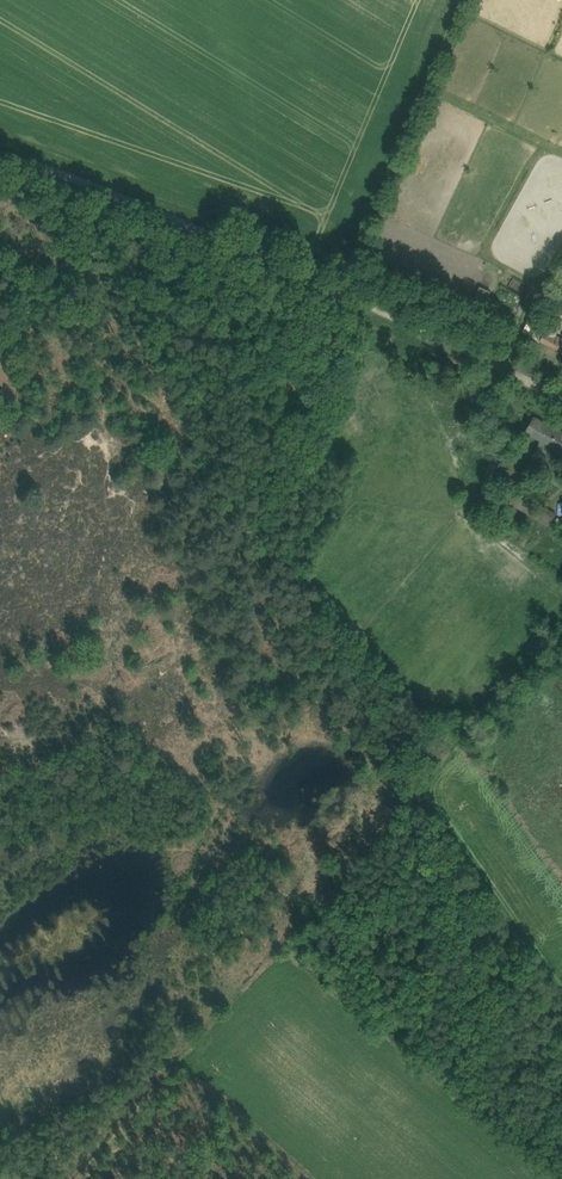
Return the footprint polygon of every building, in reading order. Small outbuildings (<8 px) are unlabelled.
[(560,300),(556,298),(552,306),(553,306),(551,312),(561,317),(561,301),(560,300)] [(541,340),(560,349),(561,344),(561,338),(555,335),(559,327),(550,323),(541,340)] [(540,440),(550,424),(535,416),(526,432),(540,440)] [(561,452),(561,451),(561,431),(550,424),(540,440),(541,441),(535,451),(546,457),(557,463),(561,455),(561,452)] [(551,474),(547,479),(557,485),(561,480),(551,474)] [(557,513),(546,507),(523,493),(517,489),(509,503),(549,527),(557,513)]
